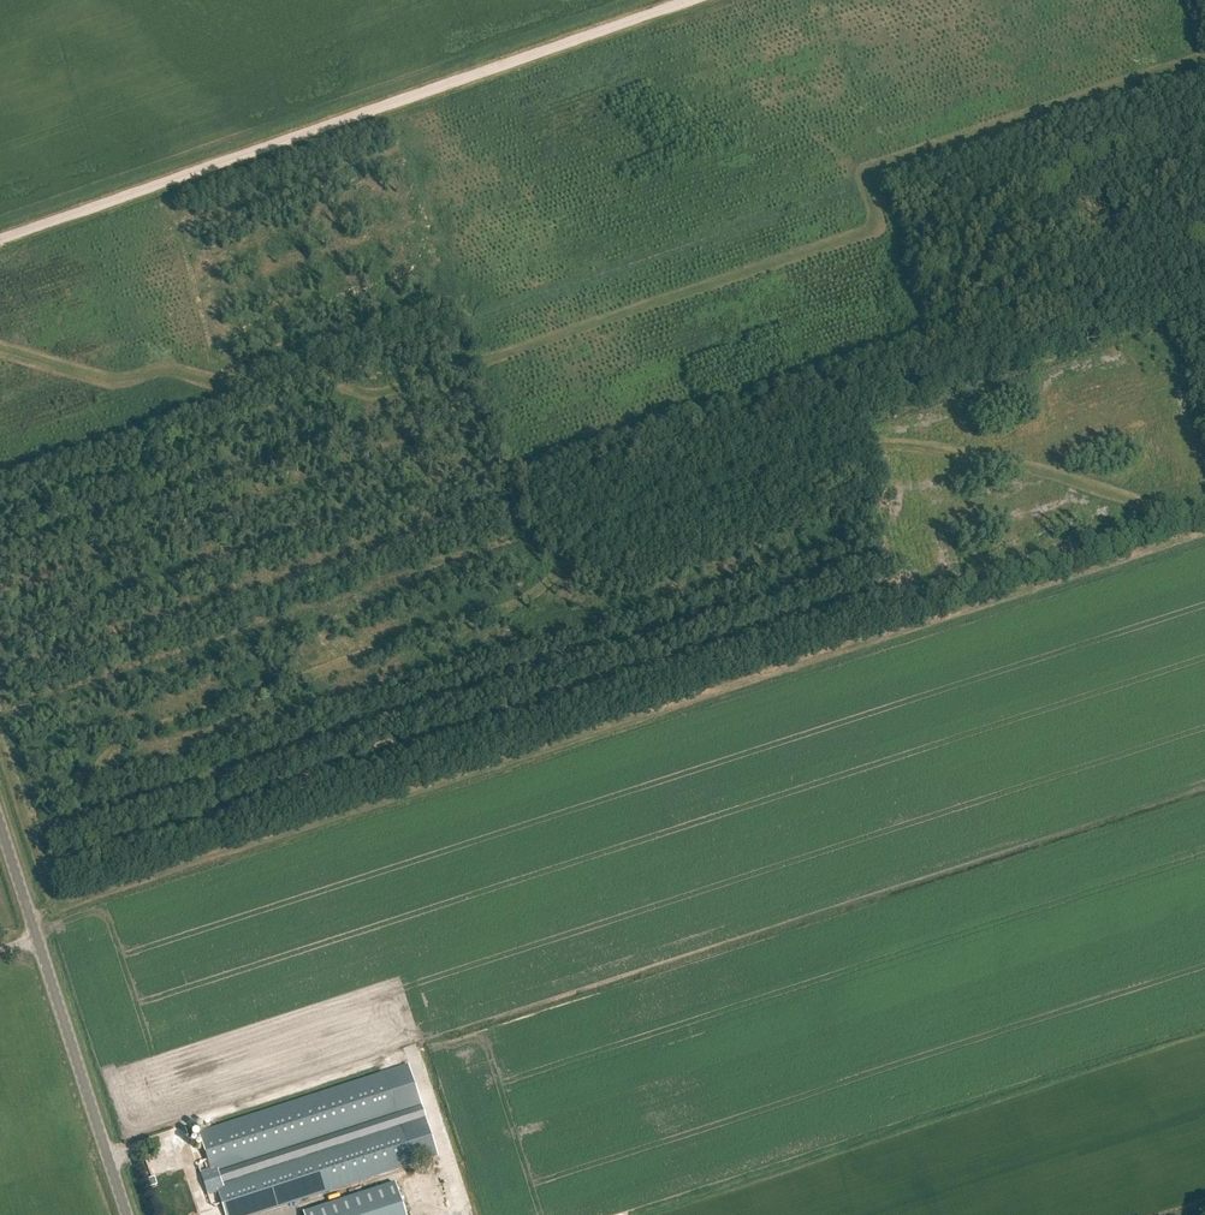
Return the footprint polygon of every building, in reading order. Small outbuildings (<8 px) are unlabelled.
[(395,1105),(406,1101),(398,1076),(387,1080),(384,1071),(198,1134),(210,1171),(200,1174),(207,1196),(218,1192),(225,1214),(257,1214),(413,1164),(411,1158),(423,1154),(418,1136),(404,1135),(401,1125),(224,1184),(219,1171),(397,1112),(395,1105)] [(194,1126),(185,1129),(188,1137),(197,1134),(194,1126)] [(429,1173),(303,1214),(443,1214),(429,1173)]
